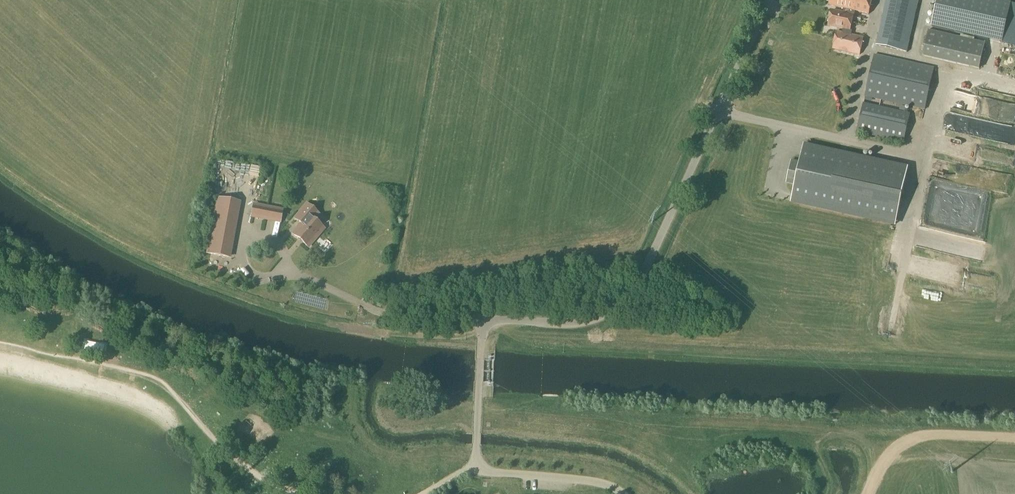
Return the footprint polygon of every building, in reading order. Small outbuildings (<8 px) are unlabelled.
[(828,5),(844,9),(843,14),(832,11),(829,26),(843,29),(842,33),(836,32),(833,49),(860,55),(863,38),(848,35),(854,11),(869,14),(872,0),(830,0),(828,5)] [(918,0),(887,0),(877,46),(907,53),(918,0)] [(931,27),(1014,46),(1014,4),(995,0),(937,0),(931,27)] [(979,70),(985,43),(928,30),(922,57),(979,70)] [(924,110),(934,69),(874,56),(865,97),(924,110)] [(903,143),(910,114),(864,103),(857,132),(903,143)] [(786,183),(795,185),(781,247),(885,270),(907,169),(803,146),(800,162),(791,160),(786,183)] [(206,207),(197,260),(218,264),(227,210),(206,207)] [(285,243),(302,256),(317,238),(302,225),(307,219),(300,213),(286,228),(293,234),(285,243)] [(247,225),(258,227),(260,216),(248,214),(247,225)] [(88,342),(100,345),(102,335),(91,332),(88,342)] [(87,343),(85,348),(101,353),(102,347),(87,343)]
